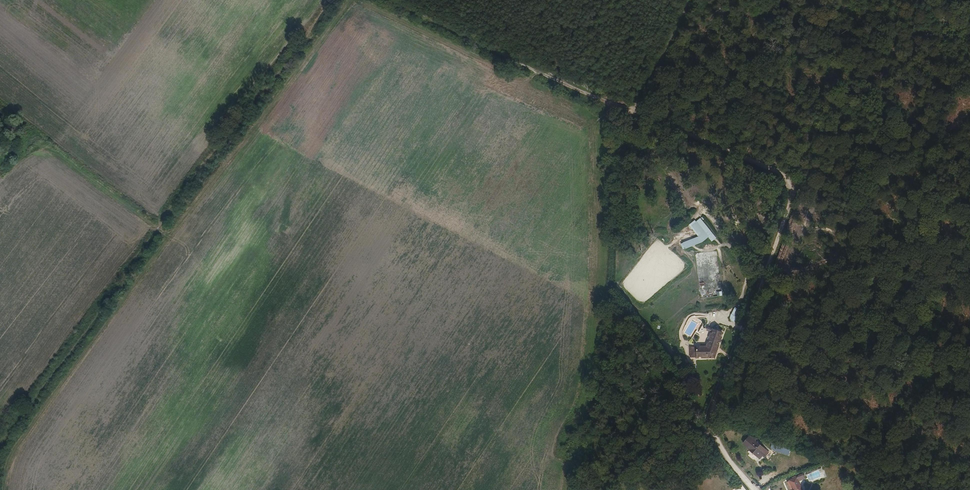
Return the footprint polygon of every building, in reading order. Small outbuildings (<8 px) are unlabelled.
[(712,234),(700,218),(690,227),(701,242),(712,234)] [(690,346),(690,356),(714,358),(723,334),(713,330),(706,347),(690,346)] [(757,438),(750,435),(743,442),(749,448),(748,449),(758,459),(761,456),(763,458),(768,453),(755,440),(757,438)] [(776,451),(790,456),(792,449),(774,444),(773,448),(776,451)] [(805,475),(791,481),(795,489),(805,489),(801,482),(807,479),(805,475)] [(783,489),(781,481),(776,482),(778,489),(787,489),(786,489),(783,489)]
